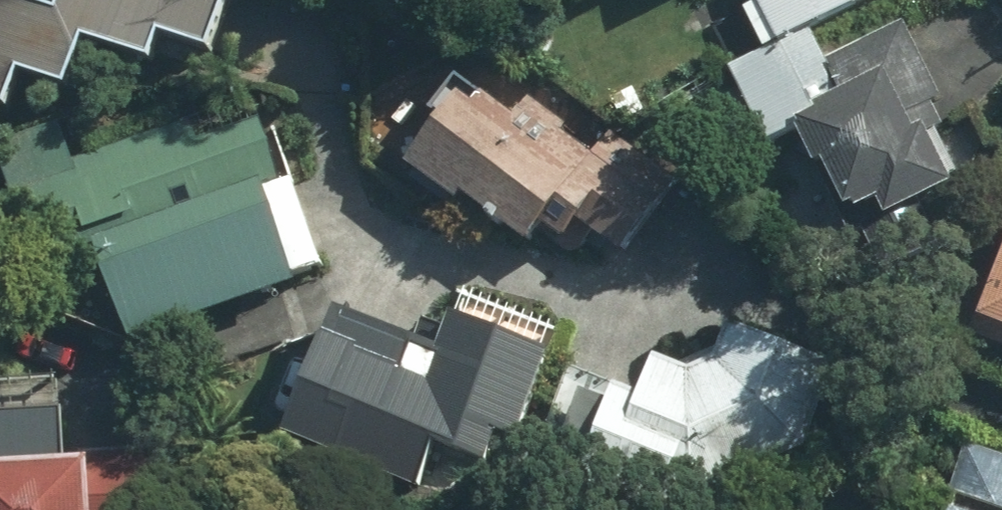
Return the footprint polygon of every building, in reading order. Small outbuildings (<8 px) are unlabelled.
[(247,0),(74,0),(74,1),(71,0),(0,0),(0,86),(28,95),(38,63),(88,78),(105,24),(175,46),(184,18),(236,35),(247,0)] [(982,165),(930,52),(814,105),(866,218),(982,165)] [(524,119),(480,87),(429,155),(482,194),(489,184),(557,234),(579,204),(642,250),(683,195),(543,93),(524,119)] [(83,118),(6,145),(50,266),(116,243),(147,332),(330,268),(273,108),(204,132),(198,115),(95,151),(83,118)] [(496,448),(508,421),(530,431),(568,345),(473,303),(455,345),(434,336),(421,365),(344,331),(300,431),(428,487),(454,429),(496,448)] [(658,387),(637,378),(603,462),(696,496),(812,441),(854,358),(752,320),(740,341),(699,356),(676,346),(658,387)] [(979,437),(959,496),(958,495),(953,509),(1001,509),(1001,445),(979,437)] [(0,459),(0,509),(186,509),(181,445),(0,459)]
